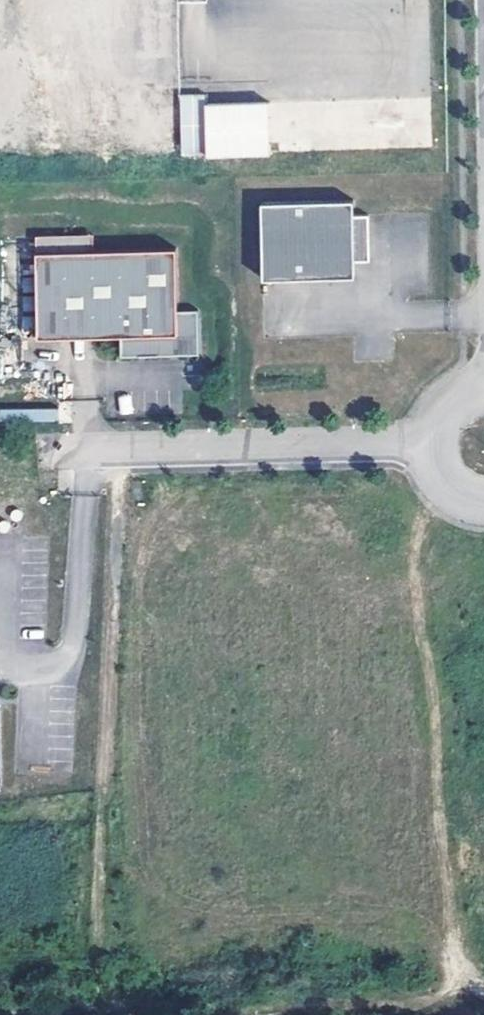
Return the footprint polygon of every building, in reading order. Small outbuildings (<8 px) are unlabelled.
[(205,93),(181,93),(182,153),(271,152),(269,102),(206,103),(205,93)] [(353,200),(261,203),(263,279),(355,277),(355,260),(370,260),(369,215),(354,215),(353,200)] [(93,234),(35,236),(35,252),(93,251),(93,234)] [(93,251),(35,252),(37,337),(120,336),(120,356),(199,355),(198,310),(177,311),(176,249),(93,251)] [(57,408),(0,409),(0,429),(57,428),(57,408)]
